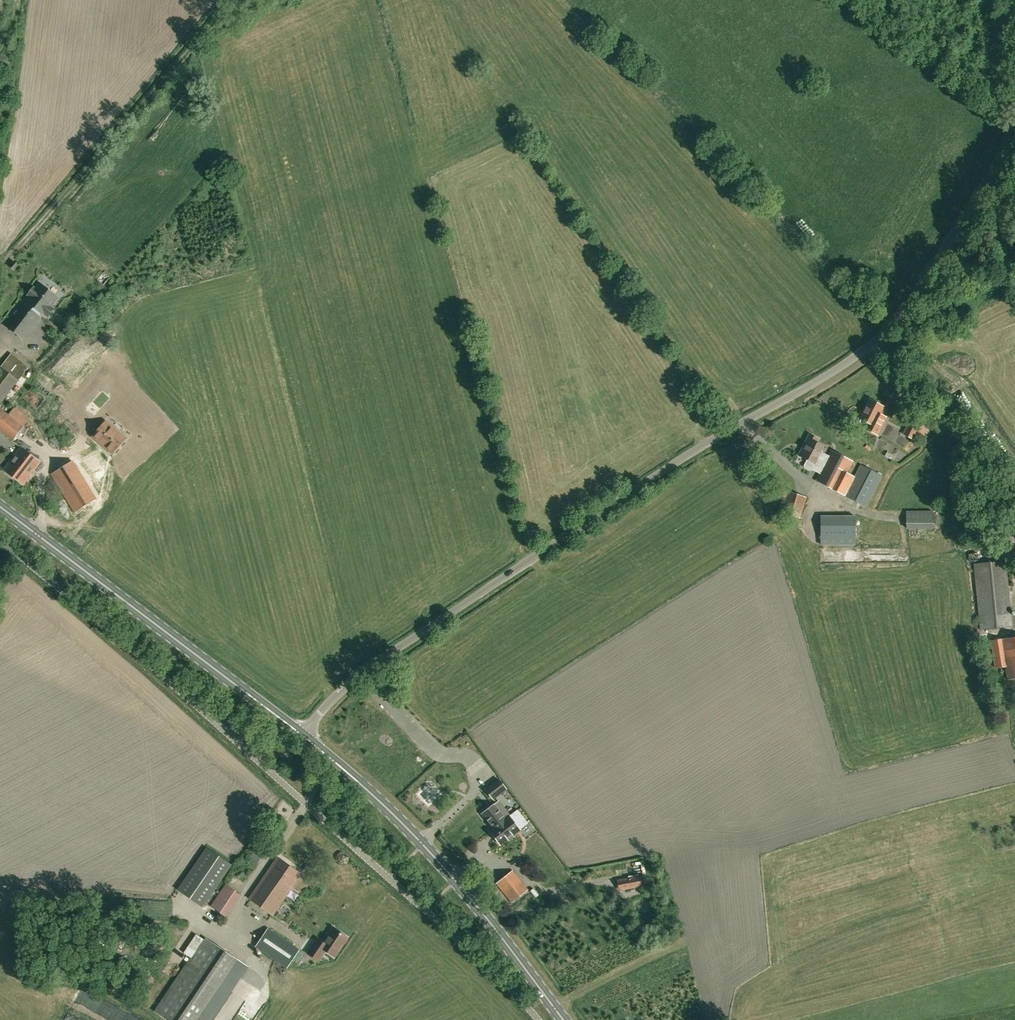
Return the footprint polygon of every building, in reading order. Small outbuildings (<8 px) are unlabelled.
[(40,284),(36,289),(34,288),(28,295),(30,296),(26,301),(26,302),(27,303),(26,305),(24,303),(23,304),(6,325),(7,326),(7,327),(21,338),(22,337),(23,338),(39,317),(38,315),(40,313),(43,315),(44,314),(44,315),(45,314),(48,316),(53,309),(50,306),(57,297),(58,296),(41,283),(40,284)] [(0,368),(0,404),(12,389),(18,380),(22,375),(28,367),(24,363),(13,355),(11,353),(1,367),(0,368)] [(33,406),(40,395),(29,388),(22,398),(33,406)] [(879,414),(883,406),(869,399),(859,418),(868,423),(865,428),(877,434),(885,417),(879,414)] [(23,426),(0,408),(0,431),(12,441),(23,426)] [(910,420),(903,434),(912,438),(919,425),(910,420)] [(106,421),(93,437),(112,453),(125,438),(106,421)] [(809,434),(799,455),(807,459),(804,465),(805,467),(810,470),(812,469),(813,469),(815,464),(822,468),(828,456),(820,452),(823,446),(816,442),(818,438),(809,434)] [(50,440),(57,447),(61,443),(53,437),(50,440)] [(18,467),(29,453),(21,447),(4,469),(16,479),(22,470),(18,467)] [(844,495),(854,476),(847,473),(853,461),(831,450),(828,456),(822,468),(816,480),(843,494),(844,495)] [(22,470),(16,479),(23,484),(40,462),(29,453),(18,467),(22,470)] [(72,462),(52,474),(75,511),(95,498),(72,462)] [(860,465),(854,476),(844,495),(866,506),(882,476),(860,465)] [(806,497),(788,491),(781,512),(800,517),(806,497)] [(932,511),(906,511),(906,529),(932,529),(932,511)] [(821,536),(855,536),(855,516),(821,516),(821,536)] [(1011,626),(1005,561),(974,564),(980,629),(1011,626)] [(991,640),(995,667),(1005,666),(1007,679),(1014,678),(1014,637),(991,640)] [(498,778),(485,789),(492,797),(505,787),(498,778)] [(506,817),(494,803),(482,813),(493,827),(490,830),(501,843),(520,828),(509,814),(506,817)] [(206,847),(177,889),(202,906),(231,864),(206,847)] [(291,885),(300,873),(278,858),(274,864),(273,864),(250,898),(273,914),(292,886),(291,885)] [(527,889),(512,871),(497,883),(512,901),(527,889)] [(617,880),(619,890),(642,886),(640,875),(617,880)] [(223,916),(238,894),(223,884),(208,907),(223,916)] [(324,942),(318,938),(308,953),(318,960),(325,950),(335,957),(348,938),(333,928),(324,942)] [(256,946),(263,951),(287,967),(299,950),(268,929),(256,946)] [(205,937),(204,939),(196,933),(183,952),(191,958),(155,1011),(168,1019),(211,1019),(247,966),(205,937)]
